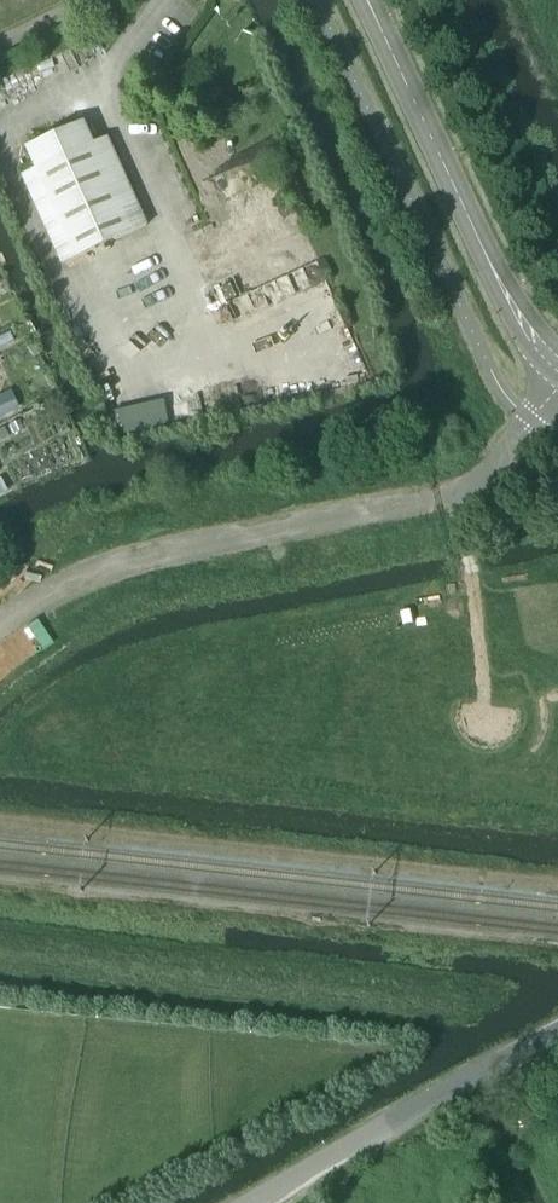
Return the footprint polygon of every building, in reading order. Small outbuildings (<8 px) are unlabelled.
[(148,225),(108,136),(93,143),(84,121),(26,147),(35,169),(21,175),(61,265),(148,225)]
